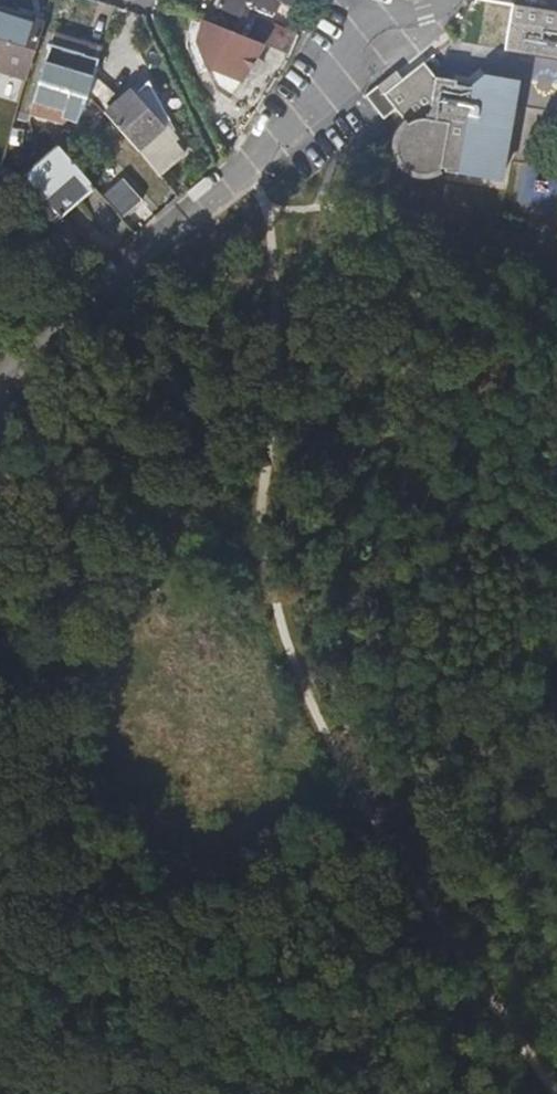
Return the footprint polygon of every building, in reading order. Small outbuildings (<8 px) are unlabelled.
[(216,5),(238,15),(244,0),(218,0),(216,5)] [(273,11),(278,2),(292,7),(294,0),(247,0),(273,11)] [(492,0),(474,0),(467,44),(556,59),(556,11),(492,0)] [(22,78),(39,24),(22,19),(20,22),(0,16),(0,72),(22,78)] [(249,38),(202,20),(196,45),(207,69),(241,82),(263,44),(249,38)] [(249,38),(263,44),(290,55),(292,52),(297,39),(255,21),(249,38)] [(449,40),(442,31),(379,87),(386,95),(425,60),(449,40)] [(93,61),(97,49),(50,37),(47,48),(79,58),(79,57),(93,61)] [(93,61),(79,57),(79,58),(47,48),(28,117),(57,125),(59,119),(72,123),(79,105),(83,95),(88,78),(93,61)] [(386,95),(379,87),(366,96),(383,117),(396,110),(406,122),(400,130),(397,138),(396,152),(401,162),(406,167),(417,173),(426,174),(432,172),(441,168),(459,170),(458,173),(501,180),(518,80),(485,73),(473,82),(473,86),(458,84),(458,80),(435,76),(425,60),(386,95)] [(127,94),(106,113),(101,107),(111,97),(88,78),(83,95),(102,116),(136,152),(138,155),(160,176),(181,156),(167,132),(171,130),(142,81),(127,94)] [(95,187),(94,186),(66,155),(60,146),(58,144),(15,181),(18,184),(37,206),(39,208),(46,217),(52,223),(95,187)] [(122,177),(102,195),(121,217),(141,199),(122,177)]
